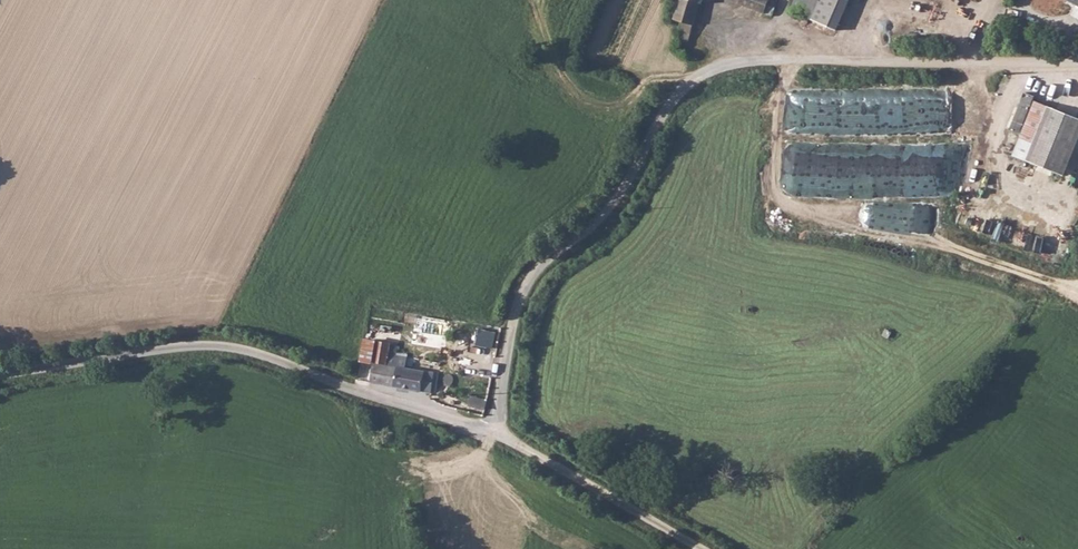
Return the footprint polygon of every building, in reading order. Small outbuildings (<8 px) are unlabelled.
[(669,29),(681,34),(677,44),(686,47),(704,0),(681,0),(669,29)] [(772,9),(775,0),(737,0),(772,9)] [(817,17),(824,0),(796,0),(793,8),(817,17)] [(817,17),(833,22),(841,0),(824,0),(817,17)] [(1073,3),(1068,13),(1077,19),(1077,6),(1073,3)] [(1024,159),(1054,173),(1077,121),(1077,120),(1030,98),(1006,151),(1024,159)] [(478,328),(475,345),(493,349),(497,332),(478,328)] [(370,364),(367,380),(405,388),(408,373),(401,371),(402,360),(390,358),(385,357),(383,366),(370,364)] [(420,392),(426,392),(429,377),(408,373),(405,388),(420,392)] [(442,391),(452,388),(452,381),(443,379),(442,391)] [(466,412),(481,416),(485,400),(470,397),(466,412)]
